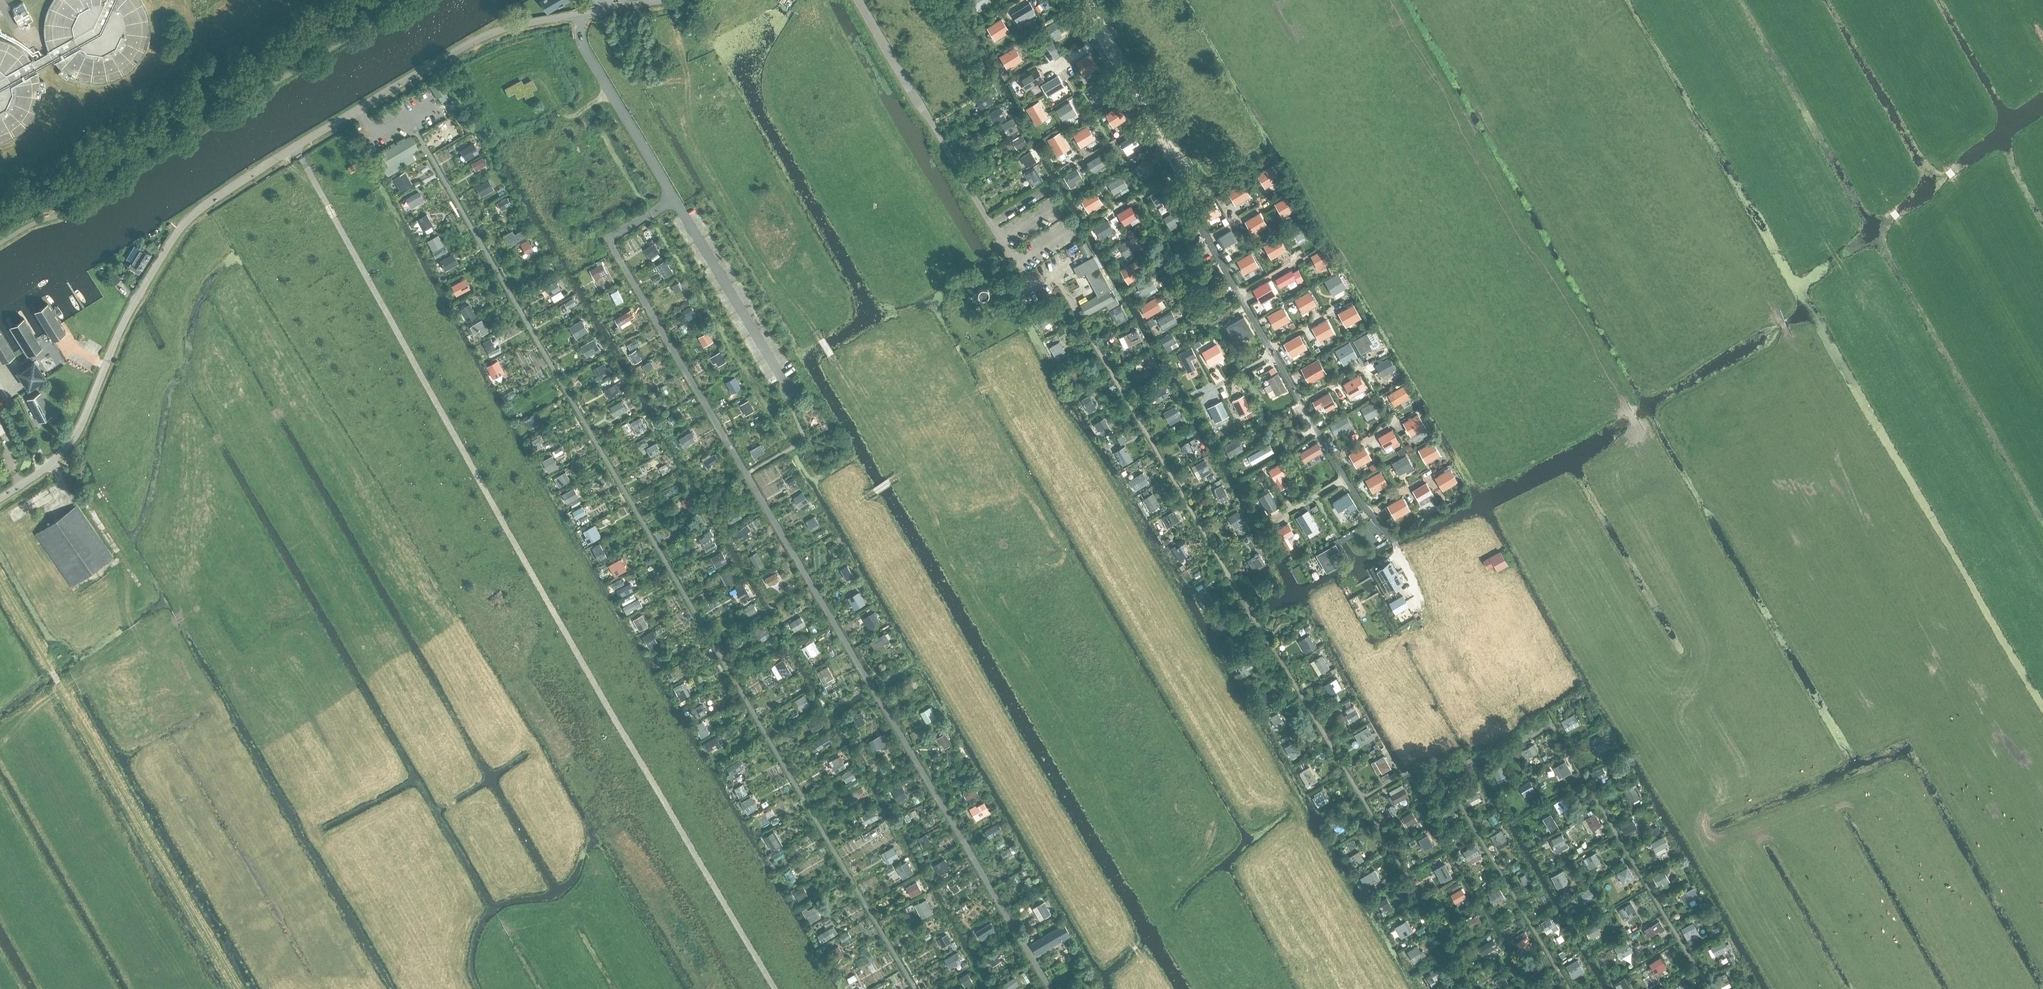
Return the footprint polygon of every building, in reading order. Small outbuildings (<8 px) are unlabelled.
[(44,22),(44,24),(43,31),(44,37),(45,44),(47,50),(49,55),(53,61),(57,66),(61,71),(66,75),(71,78),(78,81),(84,83),(90,84),(97,84),(103,84),(110,83),(116,81),(122,78),(127,75),(132,71),(137,66),(141,61),(144,56),(147,50),(149,44),(150,37),(150,31),(150,25),(149,18),(147,12),(144,6),(141,1),(141,0),(53,0),(49,6),(47,12),(45,18),(44,22)] [(546,3),(550,11),(569,0),(544,0),(546,3)] [(1043,4),(1045,8),(1058,0),(1040,0),(1043,4)] [(17,14),(14,15),(20,27),(25,24),(27,28),(30,26),(29,22),(33,20),(23,2),(13,7),(17,14)] [(1016,9),(1023,19),(1035,12),(1029,2),(1016,9)] [(1041,4),(1036,7),(1039,12),(1044,9),(1041,4)] [(1060,18),(1048,26),(1056,40),(1062,36),(1061,33),(1067,29),(1060,18)] [(1002,19),(989,27),(997,39),(1003,35),(1001,33),(1008,29),(1002,19)] [(1051,38),(1045,43),(1056,60),(1062,55),(1051,38)] [(635,46),(632,41),(627,43),(630,49),(635,46)] [(39,98),(39,96),(39,89),(38,83),(37,77),(34,71),(31,65),(27,60),(23,55),(18,51),(13,47),(7,44),(5,44),(1,42),(0,42),(0,145),(3,144),(9,142),(14,139),(20,135),(24,130),(29,126),(32,120),(35,114),(37,108),(39,102),(39,98)] [(1015,47),(1002,55),(1010,68),(1016,64),(1014,62),(1021,57),(1015,47)] [(1090,54),(1077,62),(1085,75),(1099,67),(1090,54)] [(1039,82),(1044,79),(1037,68),(1019,79),(1026,90),(1039,82)] [(1066,86),(1059,75),(1042,85),(1048,96),(1066,86)] [(438,97),(447,92),(440,80),(431,85),(438,97)] [(532,80),(526,84),(529,91),(536,87),(535,86),(534,86),(532,82),(533,82),(532,80)] [(521,81),(515,84),(518,90),(524,86),(523,85),(521,83),(522,82),(521,81)] [(1103,82),(1089,90),(1097,103),(1104,99),(1102,97),(1109,92),(1103,82)] [(989,91),(980,97),(986,107),(995,101),(989,91)] [(1047,114),(1040,101),(1027,108),(1037,124),(1042,121),(1040,118),(1047,114)] [(1058,110),(1064,120),(1076,113),(1070,102),(1058,110)] [(1001,106),(989,113),(995,124),(1007,117),(1001,106)] [(1126,116),(1120,106),(1105,114),(1113,127),(1120,123),(1118,120),(1126,116)] [(1012,118),(1002,124),(1009,136),(1019,130),(1012,118)] [(1094,136),(1088,126),(1073,135),(1081,147),(1088,143),(1086,141),(1094,136)] [(1068,145),(1061,132),(1048,139),(1058,155),(1063,152),(1061,149),(1068,145)] [(1014,140),(1013,141),(1017,149),(1028,143),(1023,134),(1013,139),(1014,140)] [(1139,143),(1134,135),(1121,143),(1128,154),(1134,150),(1132,147),(1139,143)] [(418,148),(413,138),(411,136),(396,145),(395,143),(391,145),(392,147),(377,156),(388,176),(416,159),(412,152),(418,148)] [(474,143),(463,149),(469,158),(479,152),(474,143)] [(1031,151),(1022,156),(1028,167),(1036,161),(1031,151)] [(1101,155),(1088,163),(1095,176),(1102,173),(1100,170),(1107,166),(1101,155)] [(483,157),(474,162),(477,169),(486,164),(483,157)] [(1153,168),(1148,160),(1136,167),(1142,178),(1148,174),(1147,172),(1153,168)] [(359,167),(355,162),(348,167),(351,172),(359,167)] [(1028,171),(1025,173),(1028,178),(1031,176),(1036,185),(1043,180),(1035,167),(1028,171)] [(1272,167),(1259,174),(1265,184),(1272,180),(1273,183),(1279,180),(1272,167)] [(1078,169),(1064,177),(1072,190),(1079,186),(1077,184),(1084,180),(1078,169)] [(405,173),(396,178),(402,187),(411,182),(405,173)] [(1115,194),(1128,186),(1122,176),(1109,184),(1115,194)] [(488,180),(478,186),(483,194),(492,189),(493,189),(488,180)] [(1242,184),(1230,192),(1235,202),(1242,198),(1244,201),(1250,197),(1242,184)] [(1152,194),(1158,204),(1170,197),(1164,186),(1152,194)] [(1095,191),(1083,198),(1090,211),(1096,208),(1094,205),(1101,201),(1095,191)] [(419,192),(407,198),(410,205),(418,201),(419,203),(423,200),(424,200),(419,192)] [(1289,196),(1276,203),(1282,214),(1289,210),(1290,212),(1296,209),(1289,196)] [(507,198),(501,201),(504,208),(510,204),(511,204),(507,198)] [(1213,201),(1202,208),(1208,218),(1214,214),(1216,217),(1221,214),(1213,201)] [(1137,217),(1131,207),(1118,214),(1125,224),(1137,217)] [(1182,218),(1177,210),(1165,218),(1171,229),(1177,225),(1176,222),(1182,218)] [(1259,213),(1246,221),(1252,231),(1259,227),(1261,230),(1267,226),(1259,213)] [(427,215),(418,220),(423,229),(432,225),(427,215)] [(1108,219),(1095,227),(1103,241),(1109,237),(1108,234),(1115,230),(1108,219)] [(1313,235),(1305,222),(1291,230),(1298,241),(1305,237),(1306,239),(1313,235)] [(514,234),(506,239),(509,245),(525,236),(522,230),(514,234)] [(1231,230),(1218,237),(1223,245),(1230,241),(1231,244),(1237,241),(1231,230)] [(438,234),(427,240),(431,248),(442,242),(438,234)] [(1126,256),(1139,248),(1132,238),(1120,245),(1126,256)] [(1278,238),(1265,245),(1271,255),(1278,252),(1279,254),(1285,251),(1278,238)] [(526,244),(523,246),(527,253),(534,249),(529,239),(525,242),(526,244)] [(650,245),(646,248),(652,257),(660,252),(654,243),(653,242),(652,240),(650,240),(648,242),(650,245)] [(132,261),(129,267),(139,273),(142,268),(143,268),(152,254),(140,246),(131,261),(132,261)] [(1331,260),(1325,249),(1312,256),(1318,267),(1331,260)] [(1259,266),(1251,253),(1238,260),(1244,271),(1251,267),(1253,269),(1259,266)] [(450,256),(441,261),(446,270),(454,265),(450,256)] [(1094,256),(1074,268),(1079,277),(1086,274),(1098,295),(1081,304),(1087,315),(1107,305),(1110,309),(1120,303),(1094,256)] [(598,265),(594,267),(599,277),(608,272),(601,260),(596,263),(598,265)] [(665,261),(658,265),(665,277),(673,272),(665,261)] [(550,262),(539,268),(543,275),(554,269),(550,262)] [(1127,281),(1140,273),(1134,263),(1121,270),(1127,281)] [(1335,264),(1329,267),(1333,273),(1338,270),(1335,264)] [(1292,270),(1276,279),(1281,287),(1296,278),(1298,282),(1304,279),(1302,275),(1298,269),(1293,272),(1292,270)] [(120,279),(112,270),(107,276),(115,284),(120,279)] [(1346,284),(1339,274),(1327,282),(1333,292),(1346,284)] [(1139,285),(1146,297),(1152,293),(1150,290),(1156,286),(1151,278),(1139,285)] [(556,280),(546,287),(551,295),(562,289),(556,280)] [(461,281),(452,286),(457,295),(466,290),(461,281)] [(671,285),(675,293),(681,290),(677,282),(671,285)] [(1267,282),(1255,289),(1260,299),(1267,295),(1269,298),(1275,295),(1267,282)] [(993,292),(993,290),(992,289),(992,288),(991,287),(990,286),(989,285),(988,285),(986,284),(985,284),(984,285),(982,285),(981,286),(980,286),(980,287),(979,288),(978,289),(978,290),(978,292),(978,293),(978,294),(978,295),(979,296),(979,297),(980,297),(981,298),(982,299),(984,300),(986,300),(987,300),(988,299),(990,299),(990,298),(991,297),(992,296),(993,295),(993,294),(993,293),(993,292)] [(624,300),(618,290),(612,294),(618,304),(624,300)] [(554,301),(563,296),(560,291),(551,296),(554,301)] [(1309,292),(1296,299),(1302,310),(1309,306),(1311,308),(1316,305),(1309,292)] [(1160,295),(1154,298),(1157,303),(1163,300),(1160,295)] [(573,298),(560,306),(563,312),(577,304),(573,298)] [(1148,317),(1161,309),(1157,303),(1154,298),(1141,306),(1148,317)] [(47,303),(35,311),(48,331),(53,340),(66,332),(47,303)] [(466,303),(460,306),(462,309),(461,309),(468,321),(476,316),(475,315),(469,304),(467,305),(466,303)] [(1121,305),(1110,311),(1117,324),(1129,318),(1121,305)] [(1360,318),(1352,305),(1339,313),(1345,323),(1352,319),(1354,322),(1360,318)] [(691,306),(683,310),(687,317),(695,312),(691,306)] [(1282,308),(1269,315),(1275,325),(1282,321),(1283,324),(1289,320),(1282,308)] [(1042,309),(1034,314),(1037,321),(1040,320),(1042,325),(1049,321),(1042,309)] [(626,312),(615,318),(619,326),(631,319),(631,318),(635,316),(632,310),(627,312),(627,311),(626,312)] [(1164,330),(1177,322),(1171,311),(1158,319),(1164,330)] [(1244,317),(1228,325),(1233,334),(1240,330),(1244,339),(1253,334),(1244,317)] [(11,326),(30,355),(42,347),(24,318),(11,326)] [(482,320),(471,326),(475,333),(480,330),(482,334),(488,331),(482,320)] [(582,320),(573,325),(580,336),(588,331),(582,320)] [(1326,320),(1313,327),(1319,337),(1326,333),(1328,336),(1334,333),(1326,320)] [(1137,330),(1123,336),(1128,346),(1142,340),(1137,330)] [(1379,343),(1371,330),(1358,338),(1364,348),(1371,344),(1372,347),(1379,343)] [(709,332),(701,336),(704,340),(702,341),(705,346),(714,341),(709,332)] [(1070,336),(1067,332),(1060,336),(1063,340),(1070,336)] [(6,360),(14,355),(7,344),(1,333),(0,333),(0,350),(6,360)] [(1161,341),(1167,353),(1174,349),(1172,346),(1178,342),(1173,334),(1161,341)] [(1298,336),(1285,343),(1291,353),(1298,349),(1300,352),(1306,349),(1298,336)] [(492,338),(483,343),(488,352),(497,348),(492,338)] [(595,338),(586,344),(592,354),(601,349),(595,338)] [(1060,341),(1050,347),(1056,357),(1066,351),(1060,341)] [(1336,350),(1342,360),(1349,356),(1351,359),(1357,355),(1349,343),(1336,350)] [(1217,344),(1203,352),(1211,364),(1224,356),(1217,344)] [(1192,347),(1179,354),(1188,372),(1196,368),(1191,359),(1193,358),(1196,357),(1192,347)] [(637,349),(629,354),(635,363),(643,359),(637,349)] [(721,352),(710,358),(714,363),(717,361),(724,357),(721,352)] [(1151,353),(1140,359),(1144,367),(1152,362),(1155,361),(1151,353)] [(1395,369),(1390,358),(1377,365),(1383,376),(1395,369)] [(1326,373),(1319,359),(1302,369),(1310,382),(1326,373)] [(498,360),(488,366),(492,375),(503,369),(498,360)] [(34,361),(18,372),(29,387),(44,377),(34,361)] [(652,361),(644,365),(648,371),(656,367),(652,361)] [(604,363),(596,367),(601,377),(609,372),(606,367),(604,363)] [(1073,364),(1063,370),(1071,382),(1075,380),(1076,382),(1081,380),(1079,377),(1080,377),(1073,364)] [(1098,370),(1087,375),(1090,381),(1100,375),(1098,370)] [(1278,374),(1268,379),(1277,394),(1286,389),(1278,374)] [(1358,376),(1345,383),(1351,394),(1358,390),(1359,392),(1365,389),(1358,376)] [(735,377),(726,382),(733,393),(742,388),(735,377)] [(619,382),(609,388),(614,396),(624,390),(626,388),(621,381),(619,382)] [(1163,383),(1153,389),(1155,392),(1160,401),(1169,396),(1163,383)] [(1404,384),(1388,394),(1395,405),(1411,396),(1404,384)] [(28,399),(40,422),(52,415),(40,392),(28,399)] [(1325,394),(1313,402),(1317,410),(1324,406),(1326,409),(1332,405),(1325,394)] [(1244,395),(1233,400),(1241,416),(1246,413),(1252,411),(1244,395)] [(1090,396),(1083,400),(1090,412),(1097,408),(1090,396)] [(669,405),(665,399),(659,402),(663,408),(669,405)] [(621,400),(611,407),(616,416),(627,409),(623,403),(625,402),(624,400),(622,401),(622,400),(621,400)] [(748,400),(741,405),(744,410),(746,409),(749,413),(754,410),(748,400)] [(1380,412),(1375,401),(1362,408),(1368,419),(1380,412)] [(1221,402),(1209,408),(1216,421),(1228,415),(1221,402)] [(1175,406),(1164,412),(1169,421),(1181,415),(1175,406)] [(537,413),(524,420),(528,427),(541,420),(537,413)] [(674,413),(669,417),(674,424),(679,421),(674,413)] [(1425,428),(1418,415),(1405,422),(1411,433),(1418,429),(1419,431),(1425,428)] [(641,417),(631,422),(638,434),(648,429),(641,417)] [(1353,427),(1347,417),(1331,426),(1335,433),(1345,427),(1347,430),(1353,427)] [(1105,418),(1094,424),(1098,429),(1099,428),(1103,435),(1111,430),(1105,418)] [(1400,444),(1392,430),(1379,438),(1385,449),(1392,445),(1394,447),(1400,444)] [(690,432),(679,438),(684,447),(693,442),(690,438),(692,437),(690,432)] [(540,436),(532,440),(537,449),(543,446),(541,443),(544,441),(540,434),(539,435),(540,436)] [(1123,435),(1118,438),(1122,445),(1127,441),(1123,435)] [(1244,450),(1239,441),(1244,438),(1242,436),(1225,446),(1231,457),(1244,450)] [(1195,438),(1185,443),(1185,444),(1189,451),(1193,449),(1195,454),(1201,451),(1198,446),(1199,446),(1199,444),(1200,444),(1199,443),(1198,440),(1197,441),(1195,438)] [(648,445),(644,439),(636,443),(640,449),(648,445)] [(1433,442),(1420,449),(1426,460),(1433,456),(1434,458),(1440,455),(1433,442)] [(656,443),(647,448),(652,456),(661,451),(656,443)] [(1318,443),(1300,453),(1305,462),(1323,451),(1318,443)] [(761,444),(751,450),(753,454),(757,452),(757,453),(764,449),(761,444)] [(564,452),(560,445),(551,450),(555,457),(564,452)] [(1126,445),(1115,451),(1123,465),(1134,459),(1126,445)] [(1371,459),(1363,447),(1350,454),(1356,464),(1363,460),(1365,463),(1371,459)] [(1403,447),(1397,451),(1400,456),(1406,452),(1403,447)] [(1240,459),(1248,471),(1254,467),(1252,464),(1258,460),(1253,452),(1240,459)] [(704,461),(703,461),(708,469),(721,461),(716,453),(712,456),(704,461)] [(552,455),(543,460),(550,472),(559,467),(552,455)] [(1414,469),(1407,456),(1393,464),(1399,474),(1406,471),(1408,473),(1414,469)] [(658,457),(644,466),(648,472),(662,464),(658,457)] [(1205,459),(1195,464),(1202,477),(1212,472),(1205,459)] [(1375,462),(1369,466),(1372,471),(1378,468),(1375,462)] [(669,471),(665,463),(657,468),(661,475),(669,471)] [(1270,470),(1282,489),(1287,486),(1282,477),(1288,474),(1281,463),(1270,470)] [(1457,482),(1449,469),(1436,477),(1442,487),(1449,483),(1451,486),(1457,482)] [(560,475),(555,478),(560,487),(571,480),(567,473),(566,472),(560,475)] [(1380,472),(1367,479),(1373,489),(1380,485),(1381,488),(1387,484),(1380,472)] [(1131,480),(1131,481),(1136,489),(1146,483),(1141,474),(1131,480)] [(793,477),(788,481),(790,485),(796,482),(793,477)] [(1433,493),(1426,483),(1414,491),(1420,501),(1426,497),(1433,493)] [(1223,484),(1215,488),(1216,490),(1215,491),(1220,501),(1221,501),(1222,502),(1226,499),(1226,500),(1229,499),(1229,498),(1226,491),(1227,491),(1226,487),(1224,488),(1223,484)] [(574,488),(563,494),(568,503),(579,497),(574,488)] [(800,494),(795,497),(801,507),(809,502),(803,491),(799,493),(800,494)] [(1264,498),(1261,500),(1268,513),(1278,507),(1269,491),(1262,495),(1264,498)] [(1153,493),(1143,499),(1150,511),(1161,505),(1153,493)] [(1342,497),(1334,502),(1339,511),(1347,505),(1352,511),(1358,507),(1348,493),(1342,497)] [(688,497),(683,500),(686,507),(691,504),(688,497)] [(572,507),(581,502),(579,498),(570,502),(572,507)] [(1409,510),(1401,498),(1388,505),(1394,515),(1401,511),(1403,514),(1409,510)] [(36,533),(38,536),(72,585),(113,557),(77,505),(36,533)] [(580,507),(573,511),(577,519),(584,515),(580,507)] [(1175,510),(1161,518),(1162,519),(1167,528),(1181,520),(1175,511),(1175,510)] [(1238,510),(1229,516),(1236,528),(1246,522),(1238,510)] [(1308,511),(1297,517),(1307,533),(1318,526),(1308,511)] [(698,512),(692,516),(698,526),(705,522),(698,512)] [(815,516),(807,521),(810,526),(818,521),(815,516)] [(1277,530),(1288,549),(1294,546),(1288,538),(1294,534),(1288,523),(1277,530)] [(748,525),(736,531),(740,537),(749,533),(751,531),(748,525)] [(592,527),(584,531),(587,536),(585,538),(588,544),(598,538),(592,527)] [(706,535),(700,539),(704,546),(714,541),(711,536),(714,535),(711,530),(705,533),(706,535)] [(706,551),(716,545),(714,541),(703,547),(706,551)] [(600,544),(593,548),(600,561),(607,557),(600,544)] [(1336,544),(1317,554),(1327,572),(1337,566),(1330,555),(1339,550),(1336,544)] [(1175,545),(1172,547),(1181,562),(1184,560),(1183,558),(1188,555),(1185,551),(1182,545),(1177,548),(1175,545)] [(722,551),(711,557),(717,568),(728,562),(722,551)] [(757,552),(750,556),(754,563),(761,559),(757,552)] [(1256,555),(1251,558),(1258,569),(1266,564),(1259,553),(1258,553),(1257,552),(1255,554),(1256,555)] [(1491,557),(1485,560),(1488,567),(1495,563),(1498,570),(1507,564),(1500,552),(1491,557)] [(1319,570),(1312,556),(1299,564),(1304,574),(1310,571),(1311,574),(1319,570)] [(613,563),(611,565),(617,575),(627,569),(621,559),(615,562),(614,561),(612,562),(613,563)] [(1378,562),(1370,567),(1378,582),(1397,572),(1391,561),(1380,567),(1378,562)] [(848,565),(841,569),(848,580),(854,576),(848,565)] [(730,570),(721,575),(726,585),(736,580),(730,570)] [(1397,572),(1378,582),(1387,597),(1395,593),(1393,590),(1393,589),(1403,583),(1397,572)] [(626,583),(623,578),(611,583),(614,589),(626,583)] [(631,583),(620,588),(623,595),(634,590),(631,583)] [(744,584),(736,588),(743,601),(751,596),(744,584)] [(860,592),(852,597),(859,608),(867,603),(860,592)] [(1206,593),(1198,598),(1199,600),(1206,612),(1214,606),(1207,595),(1206,593)] [(1403,595),(1390,603),(1393,608),(1406,601),(1403,595)] [(639,599),(624,607),(627,614),(631,612),(631,611),(637,608),(638,609),(643,607),(639,599)] [(1406,601),(1393,608),(1396,613),(1409,606),(1406,601)] [(753,603),(741,610),(745,618),(757,610),(755,605),(756,604),(755,603),(754,604),(753,603)] [(874,612),(866,617),(872,627),(880,622),(874,612)] [(642,614),(634,619),(640,630),(645,627),(646,628),(648,627),(647,626),(649,625),(642,614)] [(1303,625),(1307,623),(1304,618),(1302,619),(1300,615),(1290,620),(1297,632),(1304,627),(1303,625)] [(801,616),(790,623),(795,631),(806,625),(801,616)] [(760,626),(754,630),(761,642),(770,636),(764,626),(761,628),(760,626)] [(653,631),(644,636),(650,647),(658,642),(655,637),(656,636),(653,631)] [(886,632),(872,641),(876,647),(883,643),(890,639),(886,632)] [(1309,635),(1302,639),(1309,651),(1317,647),(1309,635)] [(778,647),(775,641),(765,647),(768,653),(778,647)] [(811,642),(802,647),(809,658),(817,653),(811,642)] [(782,648),(769,655),(773,662),(785,655),(782,648)] [(659,660),(657,661),(659,666),(662,665),(662,666),(668,662),(667,660),(669,659),(667,655),(665,656),(664,654),(658,657),(659,660)] [(1322,655),(1315,660),(1322,673),(1330,668),(1322,655)] [(776,664),(772,667),(779,679),(783,676),(784,678),(792,673),(783,659),(776,664)] [(1244,661),(1237,665),(1244,676),(1251,672),(1249,669),(1254,666),(1250,660),(1246,663),(1244,661)] [(679,664),(669,669),(675,679),(684,674),(679,664)] [(824,668),(817,673),(823,684),(831,679),(824,668)] [(1336,678),(1327,682),(1333,693),(1342,688),(1336,678)] [(783,686),(787,695),(799,688),(802,686),(800,682),(797,684),(794,680),(783,686)] [(681,684),(674,687),(681,700),(691,694),(688,689),(685,691),(681,684)] [(1259,698),(1257,699),(1262,706),(1263,705),(1271,701),(1266,692),(1258,696),(1259,698)] [(805,695),(795,700),(802,710),(811,705),(805,695)] [(702,703),(691,709),(697,719),(707,713),(702,703)] [(1354,705),(1346,710),(1348,713),(1352,720),(1360,716),(1354,705)] [(930,706),(921,712),(927,723),(936,717),(930,706)] [(861,711),(853,717),(856,722),(863,718),(865,717),(861,711)] [(1271,717),(1270,717),(1271,720),(1272,719),(1277,728),(1285,724),(1278,712),(1271,717)] [(1574,714),(1561,721),(1565,728),(1578,721),(1577,720),(1579,719),(1576,713),(1574,714)] [(819,717),(809,723),(814,731),(824,725),(819,717)] [(703,720),(695,725),(702,737),(710,733),(703,720)] [(1368,726),(1355,734),(1361,745),(1375,737),(1368,726)] [(942,736),(939,738),(946,748),(954,743),(947,733),(946,733),(944,731),(941,733),(942,736)] [(882,733),(869,742),(872,747),(878,749),(884,745),(882,741),(885,739),(882,733)] [(828,734),(817,741),(821,748),(826,745),(827,746),(829,745),(830,744),(829,743),(833,742),(828,734)] [(1602,734),(1592,740),(1599,753),(1610,748),(1602,734)] [(717,736),(706,742),(708,746),(706,747),(708,751),(717,747),(718,749),(722,746),(717,736)] [(1295,741),(1285,746),(1288,750),(1291,748),(1293,753),(1290,754),(1292,759),(1302,753),(1295,741)] [(1375,748),(1371,751),(1372,753),(1377,750),(1381,748),(1378,743),(1374,745),(1375,748)] [(1534,744),(1520,752),(1523,757),(1522,757),(1524,759),(1538,751),(1534,744)] [(1374,760),(1371,762),(1377,773),(1381,771),(1381,772),(1382,772),(1383,773),(1385,771),(1384,771),(1391,767),(1383,754),(1374,759),(1374,760)] [(838,757),(832,760),(835,765),(832,766),(836,773),(847,767),(843,760),(840,762),(838,757)] [(1320,763),(1317,757),(1308,762),(1311,767),(1320,763)] [(739,760),(727,767),(731,773),(728,775),(731,779),(735,777),(734,774),(744,767),(739,760)] [(1565,761),(1557,766),(1563,776),(1571,771),(1565,761)] [(1502,765),(1492,770),(1497,780),(1507,775),(1502,765)] [(1303,770),(1300,772),(1309,787),(1312,785),(1311,784),(1318,780),(1310,766),(1307,768),(1303,770)] [(1603,766),(1591,773),(1596,782),(1600,780),(1608,776),(1603,766)] [(852,768),(842,774),(847,782),(852,779),(857,776),(852,768)] [(1387,772),(1381,776),(1385,781),(1390,778),(1387,772)] [(861,785),(858,779),(848,785),(847,786),(850,791),(861,785)] [(1530,781),(1519,787),(1525,796),(1535,790),(1530,781)] [(1635,783),(1623,789),(1629,801),(1641,795),(1635,783)] [(902,785),(893,791),(898,799),(907,794),(902,785)] [(974,785),(963,791),(969,801),(977,796),(980,795),(974,785)] [(1473,785),(1465,789),(1471,801),(1480,796),(1476,788),(1475,789),(1473,785)] [(743,786),(735,790),(740,799),(748,795),(743,786)] [(862,786),(851,793),(856,801),(867,794),(862,786)] [(1404,787),(1391,794),(1396,803),(1409,796),(1404,787)] [(1315,796),(1313,797),(1313,798),(1315,801),(1318,800),(1321,805),(1329,801),(1323,789),(1314,794),(1315,796)] [(752,796),(741,802),(748,814),(759,807),(752,796)] [(1565,797),(1554,804),(1560,813),(1570,806),(1565,797)] [(867,804),(865,800),(858,804),(860,808),(867,804)] [(976,806),(971,808),(976,817),(990,809),(987,802),(985,803),(979,806),(978,805),(976,806)] [(1450,802),(1438,808),(1443,818),(1455,812),(1450,802)] [(1392,805),(1388,808),(1392,815),(1397,813),(1392,805)] [(875,808),(863,814),(868,823),(879,818),(875,808)] [(1412,811),(1402,817),(1408,826),(1418,820),(1412,811)] [(1594,813),(1583,820),(1589,830),(1600,823),(1594,813)] [(755,817),(757,820),(756,820),(761,828),(770,822),(765,815),(763,816),(761,814),(755,817)] [(1556,827),(1558,826),(1551,814),(1544,818),(1551,831),(1556,828),(1556,827)] [(1338,816),(1329,822),(1332,827),(1334,826),(1337,831),(1338,832),(1345,828),(1338,816)] [(1627,822),(1620,826),(1625,834),(1637,827),(1633,819),(1627,822)] [(999,823),(989,828),(994,836),(1003,831),(999,823)] [(868,841),(883,831),(880,826),(865,835),(868,841)] [(1658,826),(1652,829),(1655,834),(1661,831),(1658,826)] [(1501,830),(1490,836),(1496,845),(1503,841),(1507,838),(1502,829),(1501,830)] [(773,832),(765,837),(773,850),(781,846),(773,832)] [(926,834),(919,838),(923,845),(930,841),(926,834)] [(1426,835),(1419,840),(1421,843),(1418,845),(1422,851),(1425,850),(1425,851),(1433,847),(1433,846),(1435,845),(1430,838),(1432,837),(1430,834),(1426,836),(1426,835)] [(1562,834),(1551,840),(1557,852),(1568,846),(1562,834)] [(1662,837),(1651,842),(1656,852),(1658,854),(1667,850),(1665,847),(1667,846),(1663,837),(1663,836),(1662,837)] [(1357,844),(1354,839),(1347,843),(1350,848),(1357,844)] [(894,845),(884,851),(885,852),(890,862),(891,863),(901,857),(894,845)] [(1475,845),(1463,851),(1469,861),(1480,854),(1475,845)] [(1359,851),(1349,858),(1355,867),(1365,860),(1365,859),(1359,851)] [(1596,852),(1586,857),(1586,858),(1591,867),(1592,868),(1602,862),(1596,852)] [(945,859),(934,865),(938,872),(949,865),(945,859)] [(907,861),(897,868),(901,875),(903,873),(906,877),(914,871),(907,861)] [(1452,875),(1448,868),(1435,875),(1432,877),(1436,884),(1439,882),(1452,875)] [(1628,868),(1618,873),(1624,882),(1633,877),(1628,868)] [(1375,869),(1360,878),(1363,883),(1367,881),(1369,885),(1380,878),(1375,869)] [(1664,870),(1653,876),(1658,885),(1662,883),(1669,879),(1664,870)] [(797,881),(791,871),(785,874),(791,884),(797,881)] [(1563,871),(1552,877),(1557,885),(1567,880),(1563,871)] [(1527,872),(1520,877),(1523,883),(1524,884),(1532,880),(1527,872)] [(1029,876),(1025,879),(1031,890),(1035,887),(1029,876)] [(917,881),(906,887),(912,897),(922,891),(917,881)] [(954,881),(950,884),(952,886),(951,887),(954,891),(959,888),(956,884),(955,884),(954,881)] [(1458,882),(1451,886),(1453,890),(1460,886),(1458,882)] [(804,886),(794,892),(799,900),(809,895),(804,886)] [(1593,887),(1581,893),(1586,901),(1597,895),(1593,887)] [(1694,887),(1680,894),(1684,903),(1699,896),(1694,887)] [(1462,888),(1453,893),(1458,902),(1467,897),(1462,888)] [(1500,888),(1489,895),(1491,899),(1490,899),(1492,902),(1493,902),(1494,904),(1505,897),(1500,888)] [(1548,901),(1544,894),(1539,897),(1543,904),(1548,901)] [(1387,897),(1378,902),(1385,915),(1387,914),(1386,913),(1393,909),(1387,897)] [(927,899),(915,905),(922,919),(934,912),(927,899)] [(1045,901),(1037,906),(1044,918),(1052,913),(1045,901)] [(1632,902),(1619,909),(1623,917),(1636,910),(1632,902)] [(807,907),(802,910),(806,916),(807,915),(811,922),(822,916),(816,905),(808,910),(807,907)] [(1472,916),(1466,919),(1467,920),(1471,928),(1478,924),(1479,926),(1483,924),(1477,914),(1474,916),(1473,917),(1472,916)] [(1552,916),(1541,922),(1546,931),(1552,927),(1553,930),(1554,931),(1559,928),(1552,916)] [(926,924),(931,933),(940,928),(935,919),(926,924)] [(1659,921),(1648,927),(1652,934),(1659,930),(1660,932),(1664,929),(1659,921)] [(992,922),(977,931),(981,937),(996,928),(992,922)] [(1403,922),(1394,928),(1401,938),(1405,936),(1405,937),(1407,936),(1407,935),(1410,933),(1403,922)] [(1693,922),(1681,929),(1686,937),(1698,931),(1693,922)] [(1596,923),(1584,929),(1589,939),(1601,932),(1596,923)] [(1037,942),(1032,945),(1037,954),(1067,937),(1061,926),(1036,940),(1037,942)] [(1713,935),(1722,930),(1720,926),(1711,931),(1713,935)] [(831,927),(818,935),(820,938),(819,939),(821,943),(823,942),(836,934),(831,927)] [(1525,930),(1514,937),(1519,946),(1530,940),(1525,930)] [(947,934),(938,939),(942,947),(952,942),(947,934)] [(1558,941),(1555,936),(1550,939),(1553,944),(1558,941)] [(1493,938),(1482,945),(1487,953),(1498,947),(1493,938)] [(1626,940),(1618,945),(1624,956),(1632,951),(1631,949),(1633,948),(1631,946),(1630,947),(1626,940)] [(1725,940),(1711,947),(1716,955),(1729,948),(1731,947),(1729,942),(1727,944),(1725,940)] [(839,945),(826,953),(831,962),(844,954),(839,945)] [(1418,945),(1408,951),(1415,963),(1423,958),(1423,957),(1420,952),(1421,951),(1418,945)] [(999,949),(988,957),(992,963),(1000,957),(1003,955),(999,949)] [(957,952),(948,957),(953,966),(962,961),(957,952)] [(1661,957),(1649,963),(1652,967),(1653,969),(1656,974),(1667,968),(1661,957)] [(1578,959),(1567,965),(1572,975),(1580,970),(1583,968),(1578,959)] [(1645,969),(1642,965),(1636,968),(1639,973),(1645,969)] [(1436,968),(1425,974),(1433,987),(1438,984),(1436,981),(1439,980),(1438,978),(1441,976),(1436,968)] [(968,972),(962,976),(967,985),(973,981),(970,976),(972,975),(970,971),(968,972)] [(1725,973),(1714,978),(1719,987),(1729,982),(1730,982),(1725,973)] [(855,974),(848,977),(851,983),(858,979),(855,974)] [(1538,981),(1538,982),(1542,988),(1543,988),(1548,986),(1555,982),(1551,974),(1538,981)] [(1691,974),(1680,981),(1684,988),(1696,981),(1691,974)] [(1505,975),(1496,981),(1496,982),(1498,985),(1500,987),(1509,981),(1505,975)] [(1004,982),(1007,988),(1008,988),(1019,983),(1015,976),(1004,982)] [(1614,983),(1618,988),(1632,988),(1625,977),(1614,983)] [(850,984),(853,988),(864,988),(858,979),(850,984)]
